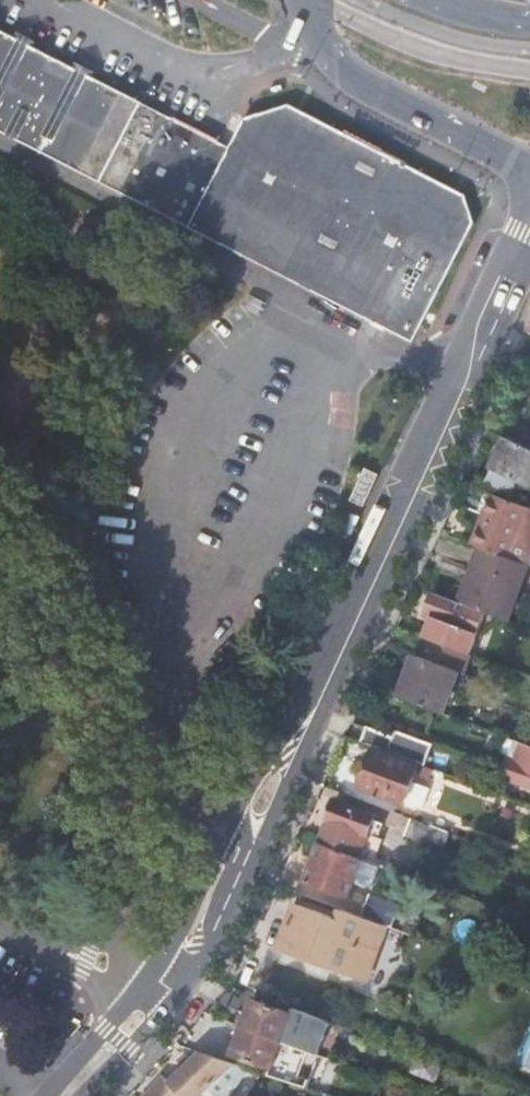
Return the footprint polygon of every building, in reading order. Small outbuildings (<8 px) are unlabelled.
[(0,29),(0,131),(99,182),(138,100),(0,29)] [(194,231),(235,150),(217,140),(138,100),(99,182),(194,231)] [(248,126),(235,150),(194,231),(409,341),(450,260),(471,219),(461,190),(292,106),(253,118),(248,126)] [(502,438),(484,479),(515,493),(519,483),(529,488),(529,450),(502,438)] [(378,474),(365,468),(350,500),(364,506),(378,474)] [(473,544),(483,548),(511,558),(529,507),(493,493),(473,544)] [(509,622),(529,565),(511,558),(483,548),(471,580),(467,578),(458,603),(485,613),(497,617),(509,622)] [(485,613),(458,603),(432,594),(424,616),(431,619),(424,638),(429,639),(470,654),(478,631),(485,613)] [(463,675),(471,655),(470,654),(429,639),(421,658),(416,655),(399,698),(443,714),(458,673),(463,675)] [(367,727),(361,743),(424,765),(432,744),(396,731),(393,737),(367,727)] [(515,740),(501,777),(529,788),(529,746),(515,740)] [(417,766),(374,751),(361,789),(404,804),(417,766)] [(529,804),(529,796),(499,785),(496,791),(529,804)] [(321,843),(359,858),(372,820),(374,816),(336,802),(321,843)] [(441,848),(447,832),(410,819),(404,835),(441,848)] [(372,820),(359,858),(374,863),(383,840),(378,838),(383,824),(372,820)] [(380,884),(386,868),(374,863),(359,858),(321,843),(306,882),(347,897),(355,875),(380,884)] [(361,917),(387,926),(389,927),(400,900),(371,890),(361,917)] [(400,900),(389,927),(402,932),(412,905),(400,900)] [(366,983),(387,926),(361,917),(344,911),(340,920),(295,905),(279,950),(366,983)] [(253,1000),(243,1027),(308,1051),(313,1038),(287,1028),(292,1014),(253,1000)] [(308,1051),(243,1027),(233,1054),(272,1068),(276,1056),(302,1065),(304,1061),(308,1051)] [(324,1068),(328,1058),(308,1051),(304,1061),(324,1068)] [(244,1067),(200,1053),(192,1062),(186,1055),(177,1063),(182,1069),(168,1081),(161,1076),(143,1095),(178,1095),(209,1095),(244,1067)]
